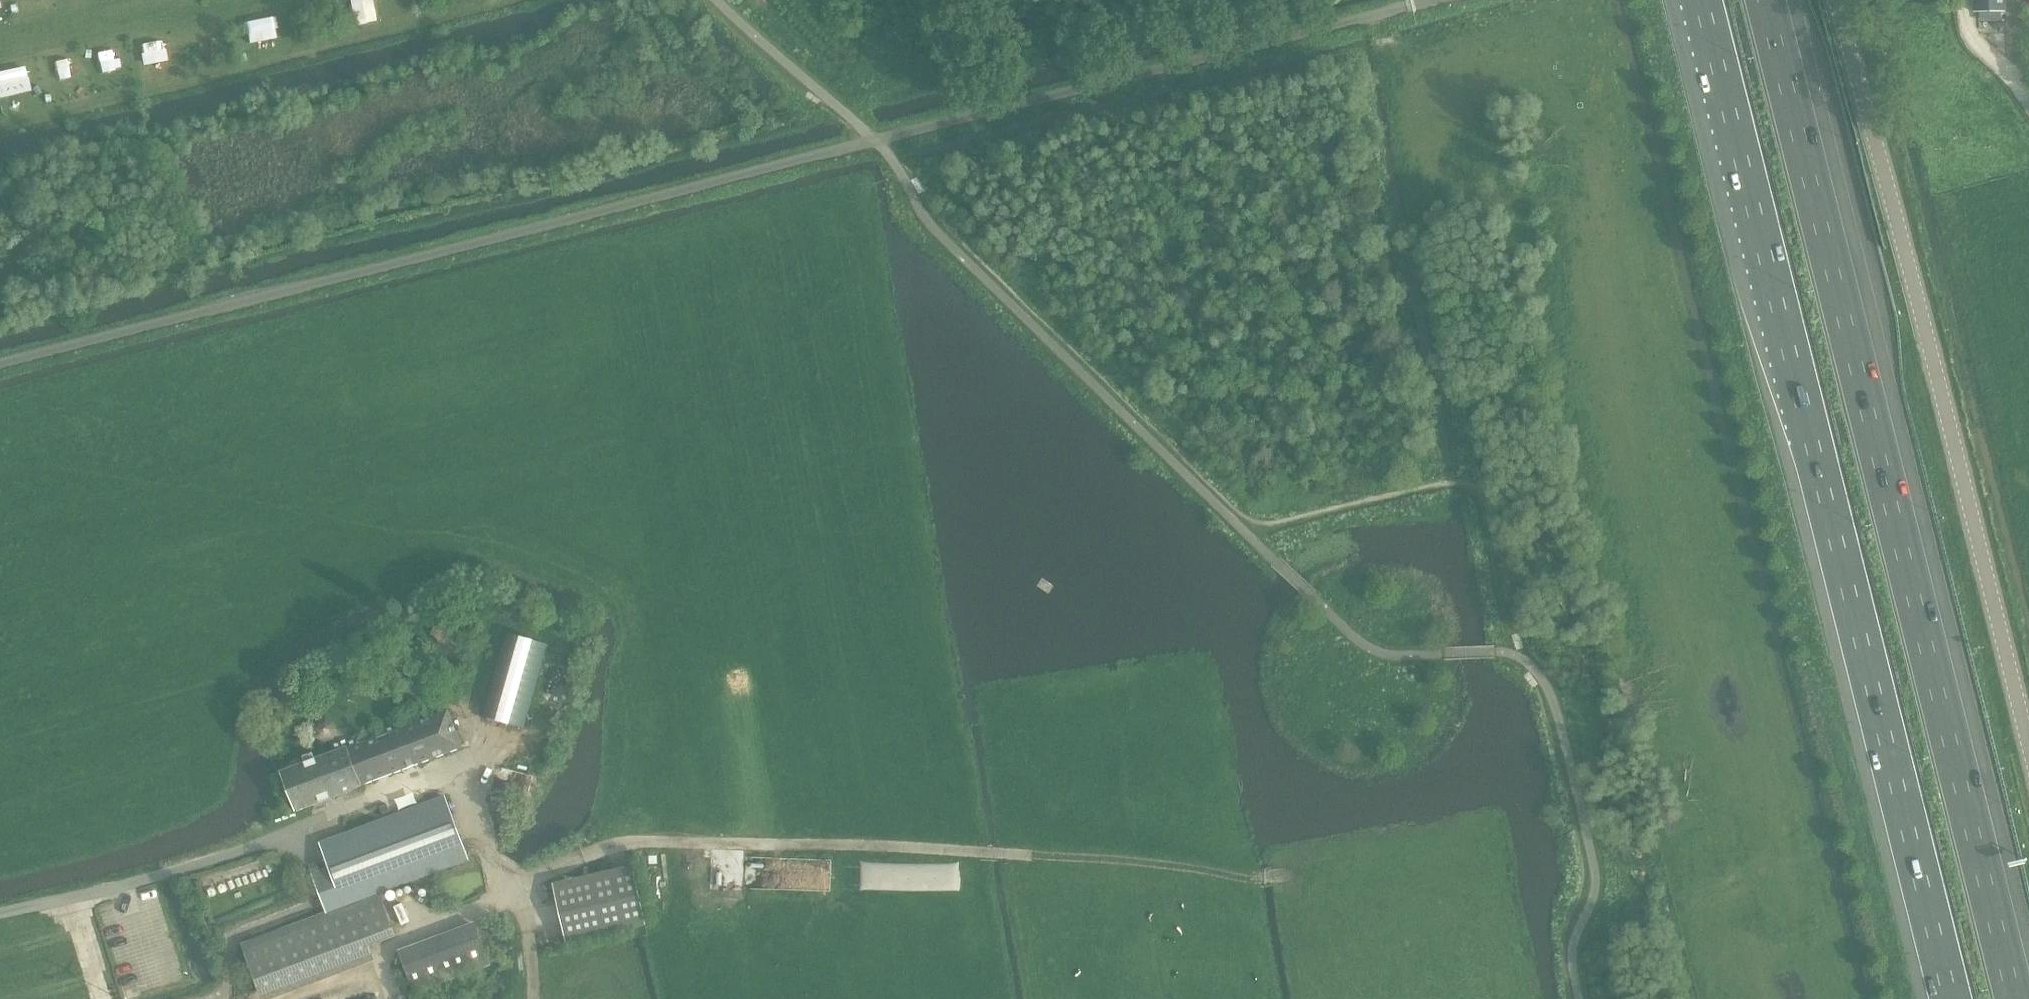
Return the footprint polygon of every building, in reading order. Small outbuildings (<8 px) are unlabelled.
[(380,18),(376,0),(353,0),(358,23),(380,18)] [(1973,12),(2005,12),(2005,0),(1973,0),(1973,12)] [(248,20),(250,41),(280,37),(278,17),(248,20)] [(143,42),(145,63),(169,60),(166,39),(143,42)] [(99,51),(103,69),(121,66),(118,47),(99,51)] [(32,92),(29,66),(0,69),(0,95),(32,92)] [(440,613),(431,632),(447,640),(456,621),(440,613)] [(508,631),(483,713),(523,725),(548,643),(508,631)] [(282,771),(289,788),(284,790),(286,796),(291,794),(298,811),(363,787),(362,785),(462,747),(448,710),(348,748),(347,746),(282,771)] [(326,719),(318,722),(315,730),(318,738),(325,742),(333,739),(337,731),(334,723),(326,719)] [(322,845),(330,867),(313,874),(328,912),(242,944),(258,987),(394,936),(378,892),(469,858),(446,798),(322,845)] [(646,925),(633,866),(553,884),(566,943),(627,929),(646,925)] [(518,932),(514,918),(504,922),(507,935),(518,932)] [(414,992),(490,964),(476,926),(400,954),(414,992)] [(326,998),(384,998),(380,982),(325,994),(326,998)]
